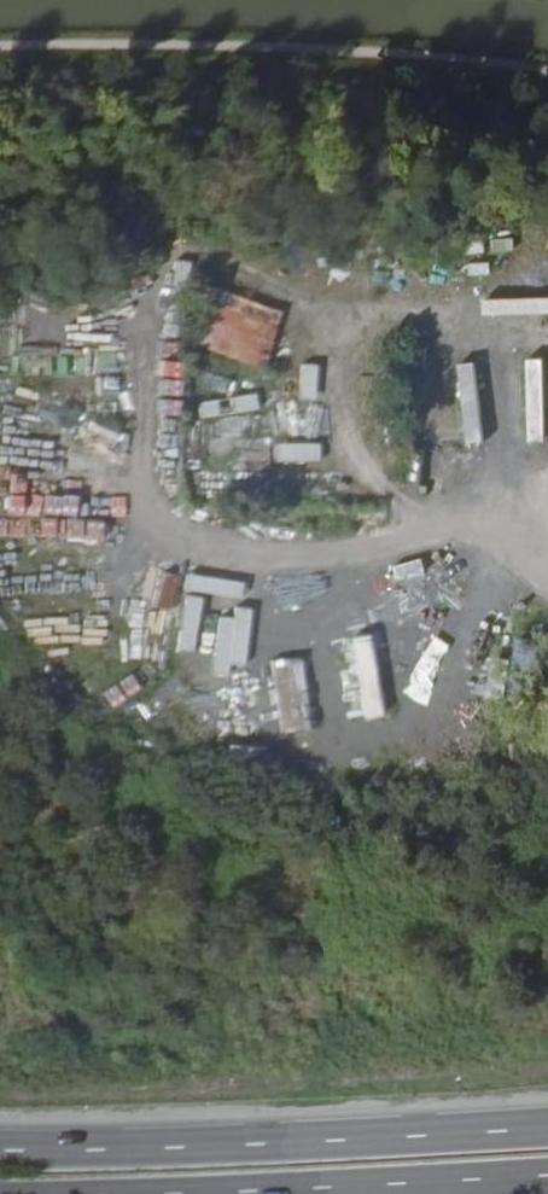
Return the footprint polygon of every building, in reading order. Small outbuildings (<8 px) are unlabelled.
[(349,268),(350,305),(433,303),(432,266),(349,268)] [(254,369),(275,316),(209,291),(189,345),(254,369)] [(457,400),(537,404),(539,371),(482,368),(482,375),(458,374),(457,400)] [(40,390),(39,373),(15,374),(16,391),(40,390)] [(157,422),(171,423),(174,387),(160,385),(157,422)] [(69,445),(95,447),(96,426),(70,423),(69,445)] [(53,511),(49,528),(32,523),(29,537),(105,555),(112,525),(53,511)] [(427,598),(441,608),(465,576),(433,552),(421,569),(439,582),(427,598)] [(195,602),(199,563),(100,554),(95,607),(184,616),(179,661),(226,665),(232,606),(195,602)] [(147,662),(154,625),(121,620),(115,656),(147,662)] [(347,639),(355,721),(375,719),(367,637),(347,639)] [(253,735),(305,733),(303,656),(251,658),(253,735)] [(123,680),(160,684),(162,667),(125,663),(123,680)]
